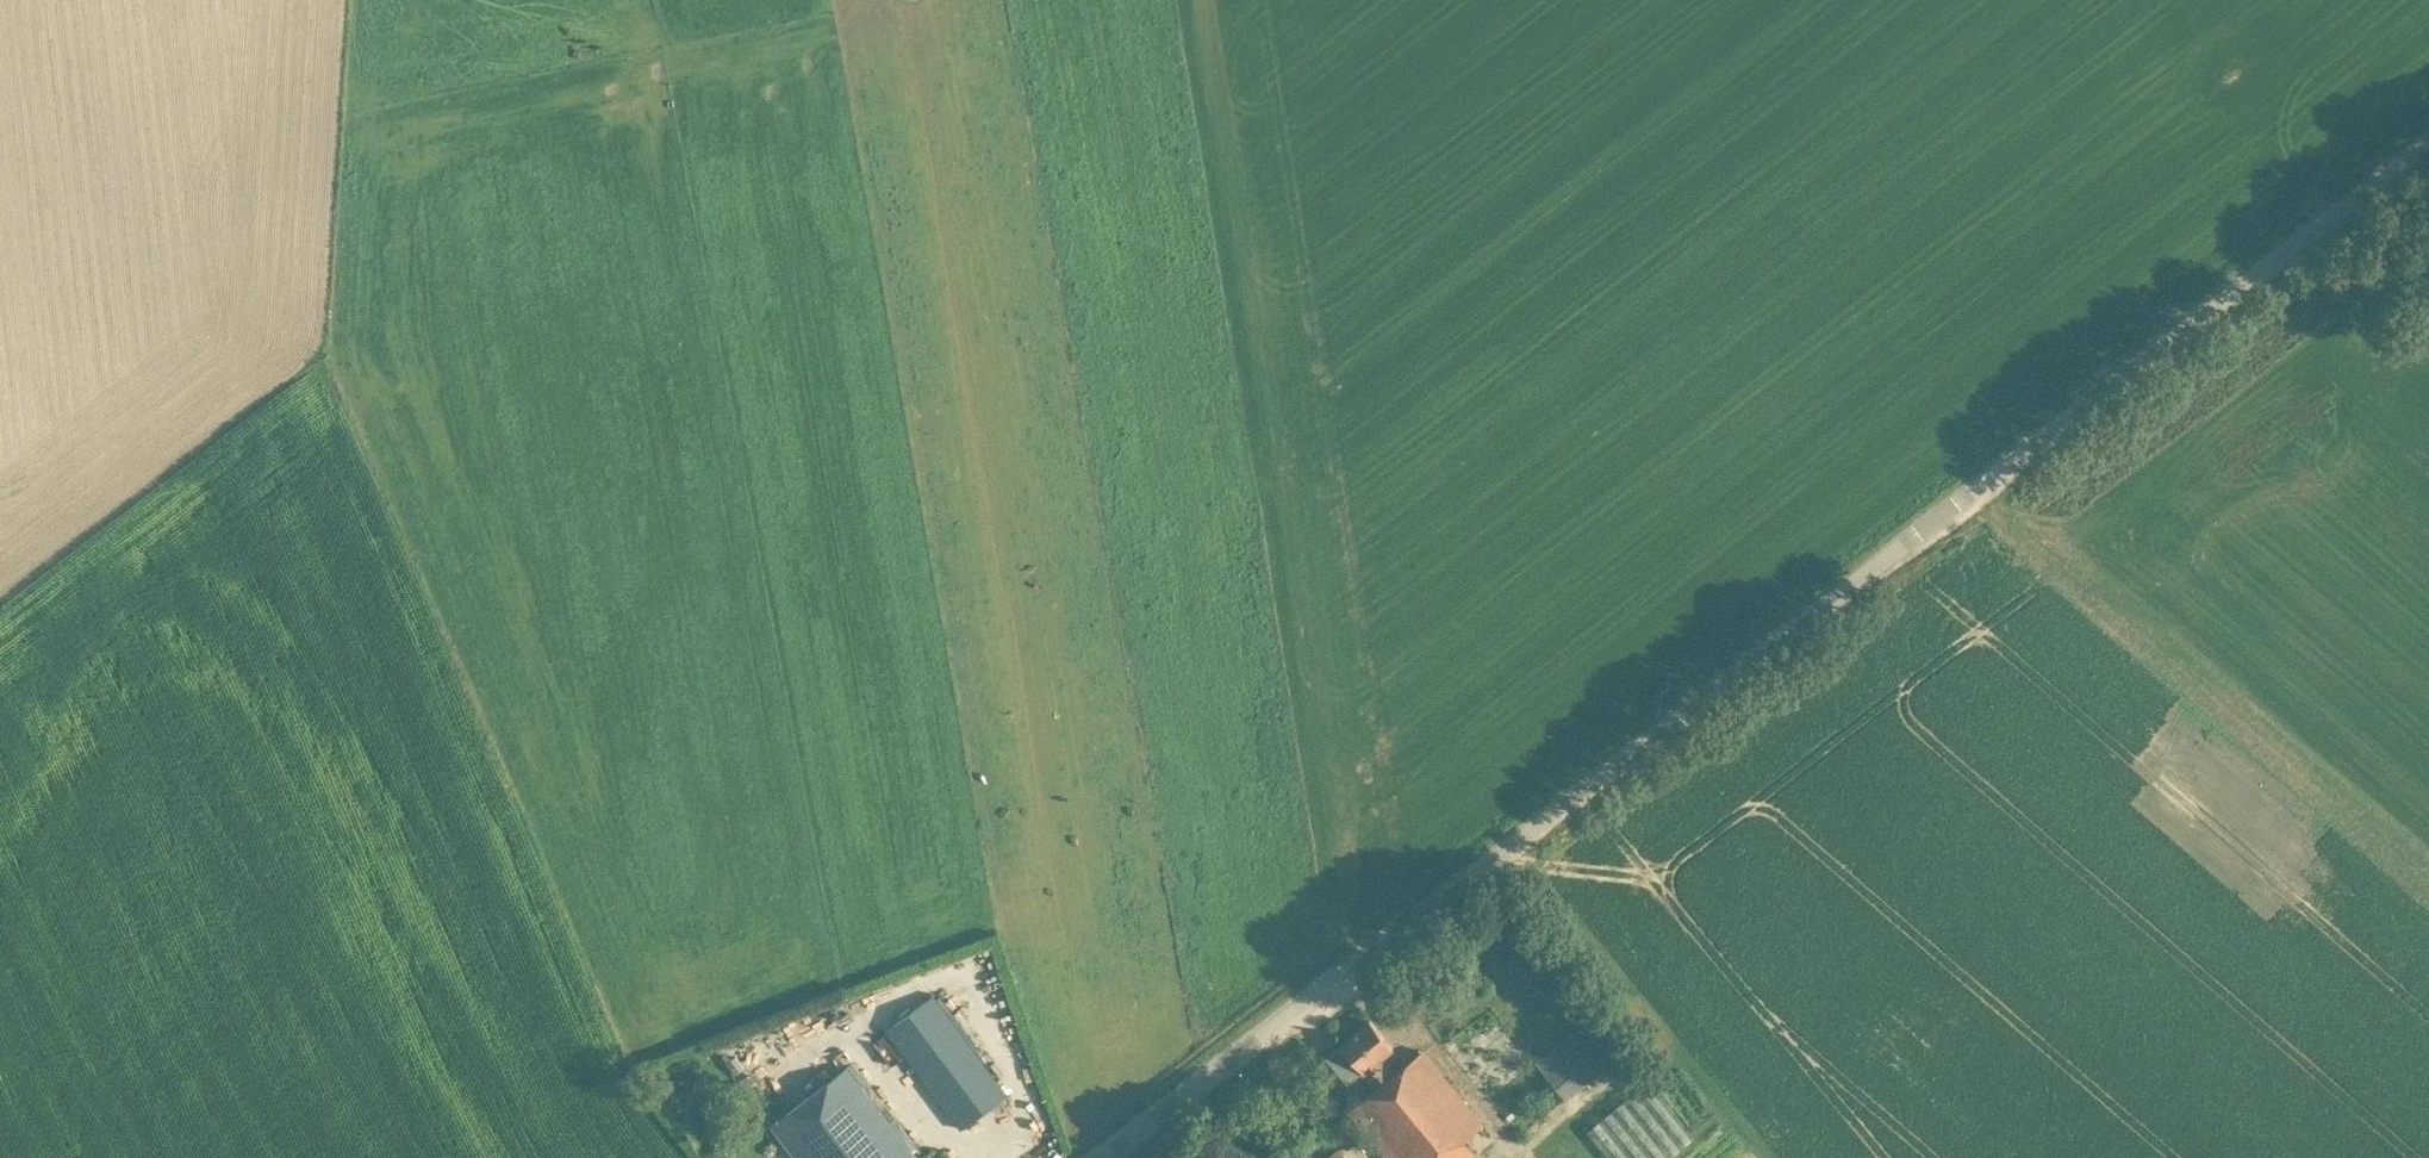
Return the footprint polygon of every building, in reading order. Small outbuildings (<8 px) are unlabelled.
[(885,1027),(947,1111),(961,1130),(1008,1095),(932,992),(885,1027)] [(1621,1053),(1592,1017),(1535,1063),(1565,1099),(1621,1053)] [(1437,1069),(1422,1050),(1393,1074),(1380,1058),(1393,1048),(1370,1020),(1340,1044),(1342,1046),(1328,1057),(1348,1082),(1361,1070),(1376,1088),(1349,1110),(1388,1157),(1464,1157),(1473,1151),(1461,1136),(1480,1121),(1437,1069)] [(796,1157),(919,1157),(848,1065),(770,1124),(796,1157)] [(1695,1135),(1648,1079),(1589,1128),(1614,1157),(1668,1157),(1695,1135)] [(1340,1149),(1329,1157),(1347,1157),(1340,1149)]
